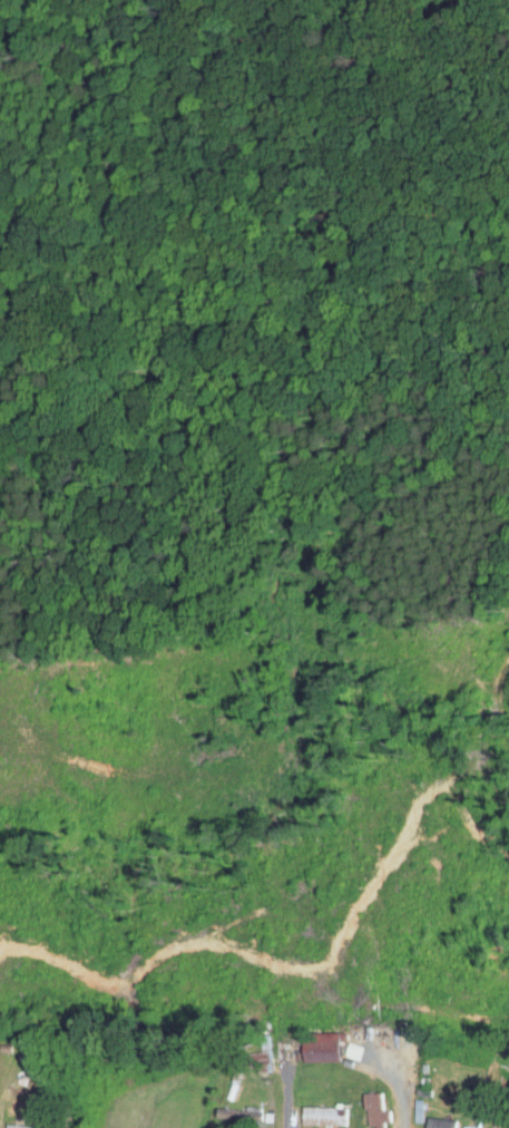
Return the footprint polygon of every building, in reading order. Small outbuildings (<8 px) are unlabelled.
[(321,1055),(320,1027),(285,1027),(285,1056),(321,1055)] [(371,1104),(370,1086),(349,1087),(351,1120),(361,1120),(361,1127),(373,1127),(372,1115),(379,1115),(378,1104),(371,1104)] [(245,1119),(246,1106),(201,1101),(199,1115),(245,1119)] [(286,1118),(334,1119),(334,1102),(286,1101),(286,1118)]
